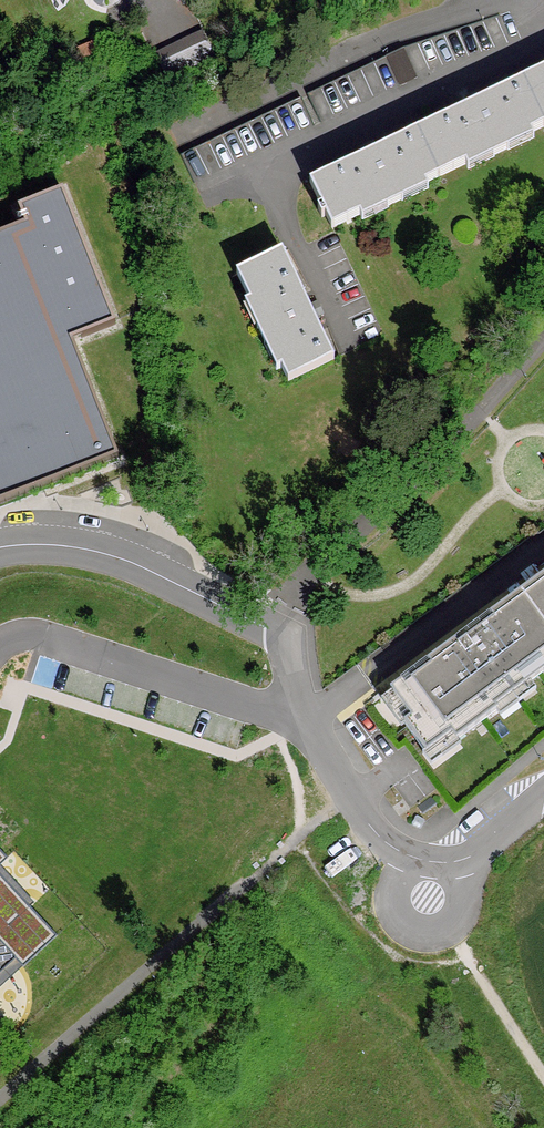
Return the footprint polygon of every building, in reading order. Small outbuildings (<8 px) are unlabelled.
[(206,42),(160,64),(169,82),(215,59),(206,42)] [(309,93),(322,120),(419,76),(407,48),(309,93)] [(531,77),(543,104),(543,71),(531,77)] [(476,104),(426,128),(447,174),(469,163),(471,168),(536,138),(534,133),(543,128),(543,104),(531,77),(489,97),(484,88),(472,94),(476,104)] [(366,145),(370,154),(311,181),(333,229),(363,215),(364,219),(430,188),(427,183),(447,174),(426,128),(384,147),(380,138),(366,145)] [(119,458),(71,340),(114,323),(60,191),(12,211),(19,228),(0,236),(0,506),(119,458)] [(277,371),(284,368),(290,381),(335,359),(316,320),(326,316),(319,301),(309,305),(283,253),(239,273),(254,304),(248,307),(277,371)] [(525,597),(538,616),(543,624),(543,583),(525,597)] [(538,616),(525,597),(387,700),(434,763),(503,713),(499,708),(532,683),(533,684),(543,677),(543,624),(538,616)] [(57,933),(29,903),(35,898),(0,860),(0,986),(57,933)] [(16,1026),(0,1009),(0,1041),(16,1026)]
